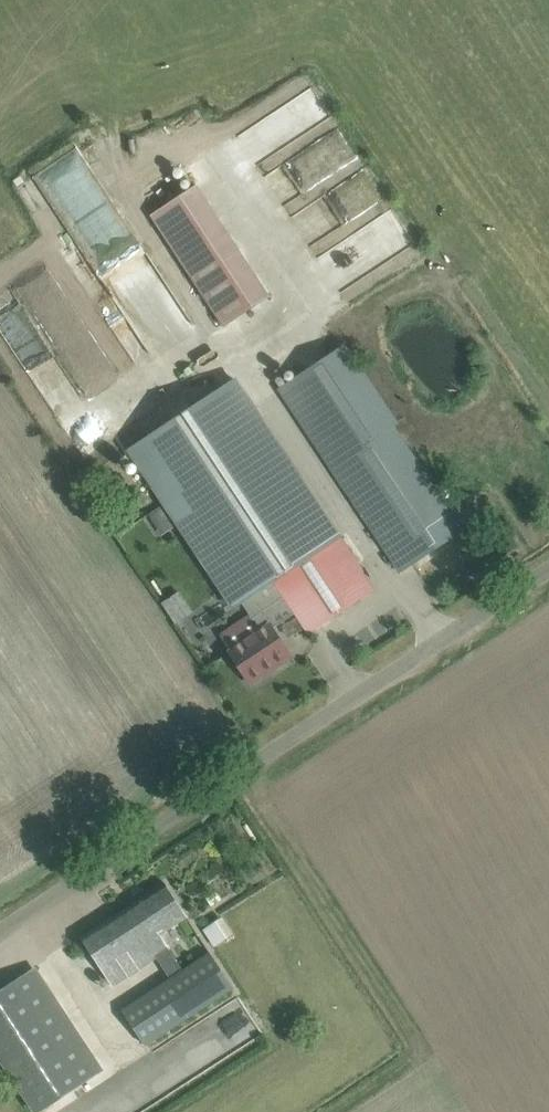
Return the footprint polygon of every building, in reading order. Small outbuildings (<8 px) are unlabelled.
[(312,89),(291,102),(308,129),(329,116),(312,89)] [(190,332),(82,142),(36,168),(144,359),(190,332)] [(393,217),(321,251),(337,284),(408,251),(393,217)] [(231,240),(186,270),(223,326),(268,296),(231,240)] [(5,278),(25,270),(20,257),(1,265),(5,278)] [(111,370),(53,267),(19,286),(78,389),(111,370)] [(14,343),(48,408),(73,394),(48,348),(31,357),(22,339),(14,343)] [(340,346),(279,387),(332,465),(353,499),(379,539),(400,571),(474,522),(461,504),(450,511),(340,346)] [(130,449),(235,607),(242,602),(250,613),(280,593),(294,614),(295,613),(308,632),(374,589),(234,381),(196,405),(130,449)] [(159,601),(174,622),(192,610),(178,588),(159,601)] [(229,649),(249,679),(273,663),(275,667),(291,656),(272,628),(294,614),(280,593),(250,613),(219,633),(229,648),(229,649)] [(187,917),(177,900),(165,882),(82,936),(113,985),(156,956),(171,978),(123,1010),(146,1045),(234,987),(210,951),(183,969),(160,935),(187,917)] [(201,927),(212,945),(232,933),(221,915),(201,927)] [(30,970),(0,990),(0,1054),(38,1111),(40,1111),(98,1074),(30,970)]
